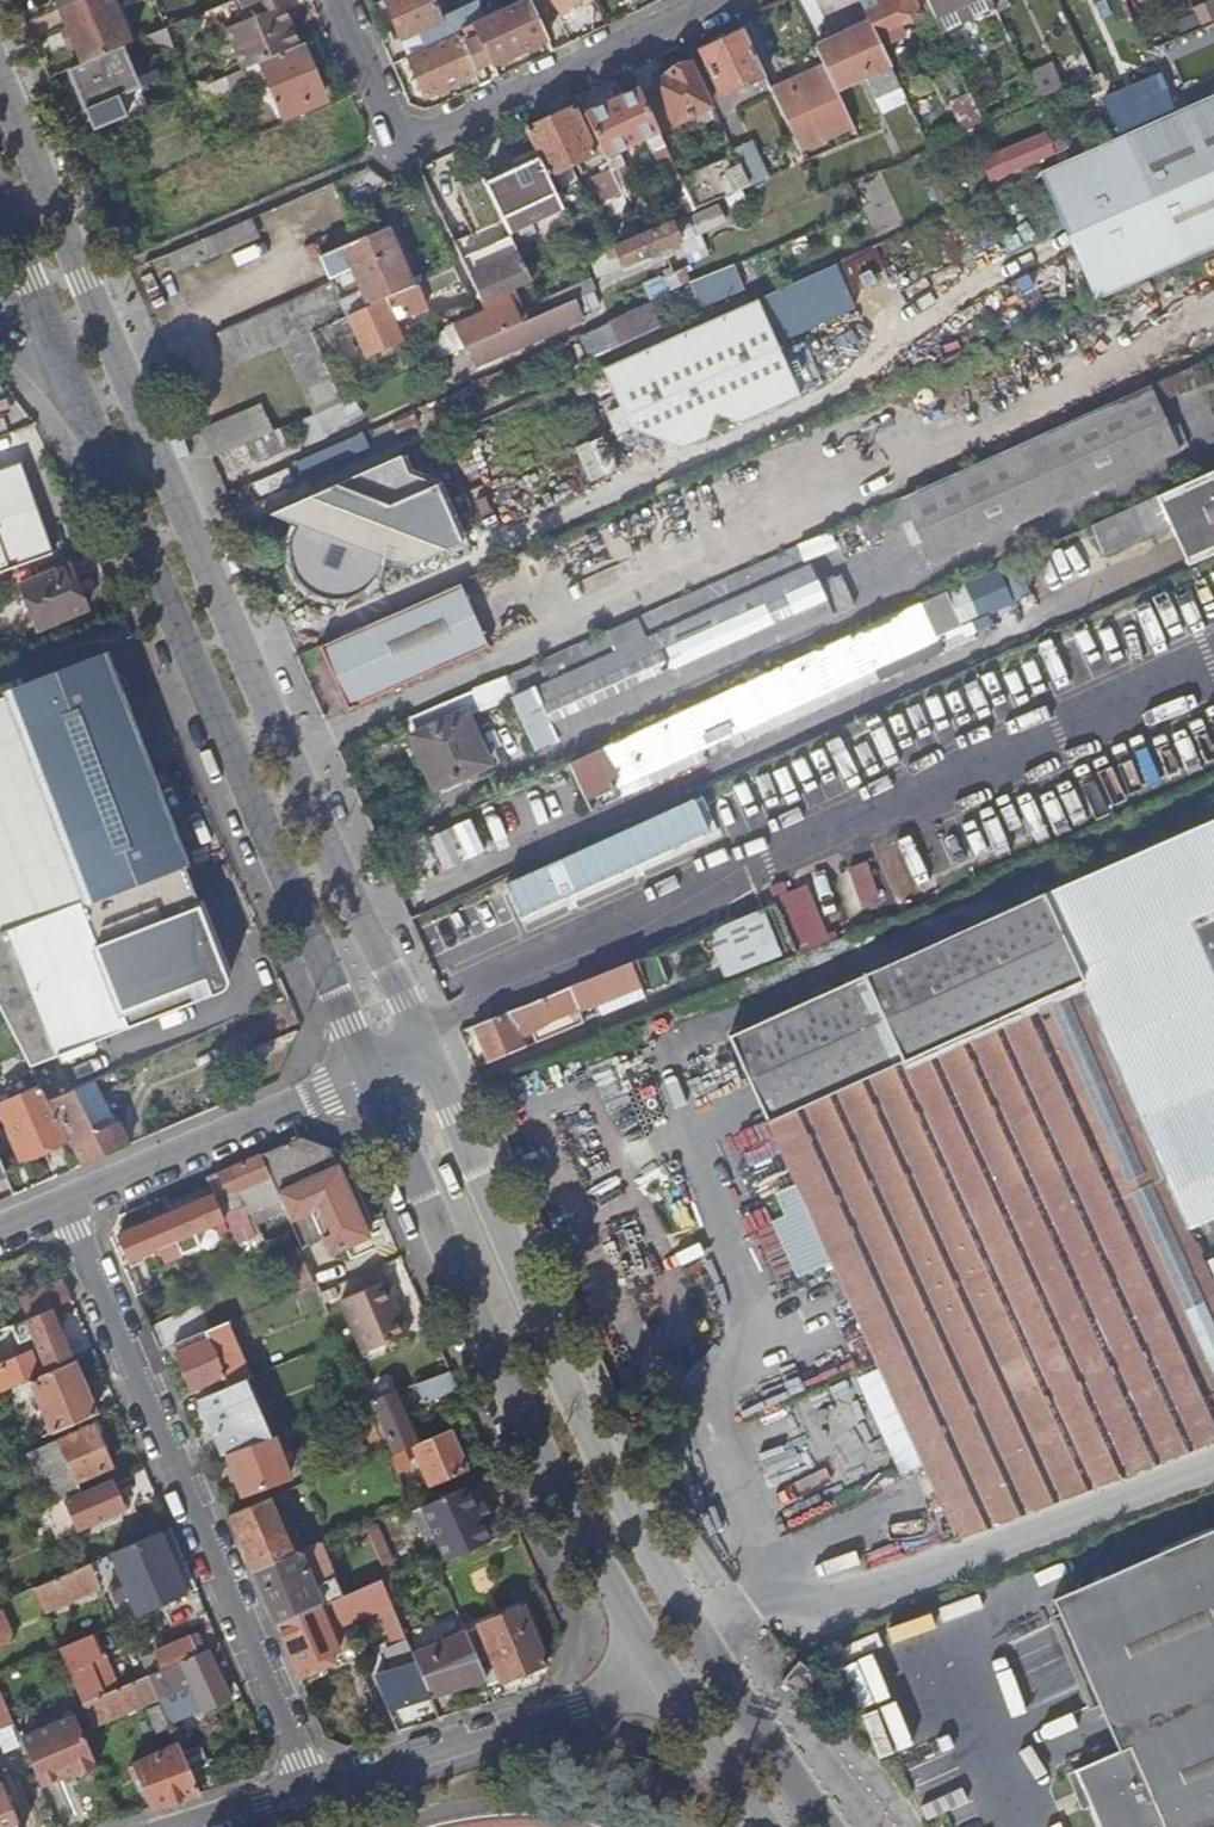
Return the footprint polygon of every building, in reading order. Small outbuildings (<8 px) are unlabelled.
[(59,11),(85,0),(54,0),(59,11)] [(59,11),(68,32),(82,66),(126,48),(132,45),(113,0),(85,0),(59,11)] [(132,45),(137,43),(119,0),(113,0),(132,45)] [(249,20),(226,29),(243,70),(301,45),(283,4),(294,0),(241,0),(249,20)] [(402,39),(419,33),(422,38),(397,49),(402,61),(410,58),(427,49),(425,45),(454,32),(486,17),(478,0),(442,17),(434,0),(385,0),(402,39)] [(530,0),(523,0),(486,17),(454,32),(456,36),(427,49),(410,58),(426,97),(477,74),(467,51),(478,46),(476,40),(480,38),(493,67),(549,40),(542,25),(530,0)] [(542,25),(561,17),(559,13),(586,0),(530,0),(542,25)] [(870,18),(878,35),(923,15),(916,0),(862,0),(870,18)] [(937,18),(975,0),(928,0),(937,18)] [(1203,28),(1213,23),(1213,0),(1195,9),(1203,28)] [(878,35),(870,18),(816,43),(826,65),(838,89),(867,76),(877,97),(901,85),(889,58),(878,35)] [(767,77),(745,31),(702,50),(724,97),(767,77)] [(68,32),(62,34),(68,48),(73,46),(68,32)] [(243,70),(192,92),(199,107),(268,78),(283,114),(324,96),(311,63),(325,57),(316,39),(301,45),(243,70)] [(126,48),(82,66),(69,72),(87,115),(144,91),(126,48)] [(1053,61),(1027,73),(1032,85),(1058,72),(1053,61)] [(656,83),(675,124),(712,107),(691,63),(669,74),(670,76),(656,83)] [(838,89),(826,65),(772,89),(800,150),(821,141),(819,135),(852,120),(838,89)] [(1119,129),(1178,108),(1165,71),(1106,92),(1119,129)] [(901,85),(877,97),(885,114),(909,102),(901,85)] [(678,173),(640,90),(586,115),(608,162),(625,198),(637,192),(618,150),(647,137),(666,179),(678,173)] [(965,130),(984,122),(971,93),(952,103),(965,130)] [(1043,169),(1099,297),(1213,247),(1213,94),(1178,110),(1043,169)] [(596,155),(574,108),(550,119),(573,165),(596,155)] [(573,165),(550,119),(526,130),(537,153),(539,158),(549,177),(573,165)] [(854,126),(852,120),(819,135),(821,141),(854,126)] [(987,160),(994,177),(1054,152),(1047,134),(987,160)] [(483,178),(485,183),(539,158),(537,153),(483,178)] [(751,185),(737,155),(725,160),(724,159),(681,179),(695,210),(725,197),(751,185)] [(485,183),(508,231),(562,206),(539,158),(485,183)] [(625,198),(608,162),(600,166),(604,173),(594,177),(612,217),(629,209),(625,198)] [(595,213),(589,199),(573,206),(565,190),(556,194),(570,224),(595,213)] [(257,236),(250,219),(203,239),(210,255),(257,236)] [(673,223),(615,248),(623,266),(681,241),(673,223)] [(363,289),(340,298),(348,315),(414,286),(386,228),(336,250),(321,257),(330,277),(352,266),(363,289)] [(210,255),(203,239),(169,253),(176,270),(210,255)] [(532,281),(513,241),(486,253),(484,248),(462,258),(480,295),(483,303),(508,292),(532,281)] [(879,244),(845,256),(857,289),(891,277),(879,244)] [(762,294),(782,340),(860,306),(841,260),(762,294)] [(700,296),(745,282),(739,263),(694,277),(700,296)] [(357,394),(333,340),(349,334),(350,331),(354,329),(367,357),(403,341),(394,321),(427,307),(421,295),(461,278),(456,267),(414,286),(348,315),(311,331),(341,401),(357,394)] [(348,315),(340,298),(333,282),(218,333),(233,366),(285,343),(311,331),(348,315)] [(508,292),(483,303),(486,311),(455,325),(464,348),(470,345),(522,322),(508,292)] [(585,318),(576,299),(548,310),(557,330),(585,318)] [(773,330),(759,299),(604,368),(617,399),(773,330)] [(548,310),(522,322),(470,345),(478,364),(557,330),(548,310)] [(629,314),(583,335),(591,352),(589,355),(592,360),(615,349),(614,348),(639,336),(629,314)] [(801,395),(773,330),(617,399),(630,428),(684,447),(707,437),(717,415),(742,421),(801,395)] [(341,401),(311,331),(285,343),(314,413),(341,401)] [(430,361),(442,355),(436,342),(424,348),(430,361)] [(1204,361),(1171,376),(1179,393),(1212,378),(1204,361)] [(1149,386),(857,517),(866,538),(912,518),(932,562),(1179,451),(1188,447),(1178,423),(1168,428),(1149,386)] [(271,431),(259,405),(198,433),(209,458),(221,453),(271,431)] [(271,431),(221,453),(230,475),(287,450),(278,428),(271,431)] [(577,447),(591,477),(620,465),(605,434),(577,447)] [(27,505),(34,502),(20,462),(0,470),(0,573),(53,554),(39,514),(31,517),(27,505)] [(285,463),(223,490),(231,509),(293,482),(285,463)] [(1154,495),(1167,524),(1187,567),(1213,555),(1213,468),(1154,495)] [(310,492),(271,510),(298,522),(294,525),(291,530),(289,535),(287,542),(286,549),(287,557),(288,563),(291,572),(294,577),(298,581),(301,585),(311,591),(316,594),(322,596),(328,597),(335,597),(344,596),(349,594),(353,592),(358,588),(364,584),(368,579),(372,574),(374,570),(375,566),(377,562),(377,559),(377,555),(404,565),(443,548),(310,492)] [(1154,495),(1088,525),(1101,553),(1167,524),(1154,495)] [(514,699),(536,749),(855,606),(841,574),(818,584),(801,546),(517,673),(518,674),(508,679),(516,698),(514,699)] [(1016,598),(1031,593),(1021,560),(1006,564),(1016,598)] [(19,585),(37,629),(87,609),(68,565),(19,585)] [(459,584),(320,645),(347,706),(485,646),(459,584)] [(939,638),(930,620),(946,613),(943,606),(939,595),(862,630),(879,666),(939,638)] [(955,631),(946,613),(930,620),(939,638),(955,631)] [(1058,716),(1091,703),(1062,627),(1029,640),(1058,716)] [(879,666),(862,630),(569,762),(591,810),(620,797),(617,787),(878,666),(879,666)] [(110,675),(107,673),(105,671),(101,671),(99,671),(76,680),(73,671),(0,698),(0,870),(160,810),(110,675)] [(466,711),(411,736),(434,788),(489,763),(466,711)] [(177,866),(174,855),(178,853),(160,810),(0,870),(0,935),(177,866)] [(864,899),(881,894),(869,858),(852,864),(864,899)] [(191,890),(181,864),(177,866),(0,935),(0,999),(202,919),(191,890)] [(833,936),(809,875),(775,889),(799,950),(833,936)] [(768,894),(708,908),(722,971),(783,957),(768,894)] [(1187,1230),(1039,901),(730,1041),(798,1187),(778,1196),(788,1218),(774,1224),(799,1280),(833,1264),(924,1466),(957,1538),(1213,1440),(1213,1291),(1187,1230)] [(0,999),(0,1006),(31,1068),(221,995),(224,993),(225,992),(226,990),(226,988),(227,985),(202,919),(0,999)] [(631,961),(586,979),(595,1001),(640,983),(631,961)] [(474,1026),(482,1044),(490,1062),(525,1047),(516,1025),(569,1004),(563,989),(474,1026)] [(34,1073),(12,1082),(19,1095),(0,1103),(0,1111),(20,1159),(67,1139),(48,1101),(34,1073)] [(73,1090),(48,1101),(67,1139),(81,1166),(129,1146),(117,1123),(96,1133),(73,1090)] [(300,1137),(261,1154),(279,1197),(293,1229),(294,1231),(302,1248),(324,1239),(330,1254),(369,1238),(334,1150),(320,1145),(300,1137)] [(279,1197),(261,1154),(219,1172),(229,1193),(215,1199),(222,1214),(246,1204),(249,1209),(279,1197)] [(222,1214),(215,1199),(214,1195),(166,1215),(176,1240),(182,1252),(194,1247),(188,1235),(212,1225),(216,1235),(229,1230),(222,1214)] [(176,1240),(166,1215),(119,1235),(129,1260),(176,1240)] [(317,1283),(303,1251),(289,1257),(303,1289),(317,1283)] [(341,1300),(359,1340),(403,1320),(385,1280),(341,1300)] [(74,1299),(67,1283),(36,1296),(43,1312),(51,1308),(74,1299)] [(62,1334),(51,1308),(43,1312),(27,1318),(49,1370),(73,1360),(62,1334)] [(174,1343),(185,1367),(194,1389),(227,1375),(231,1385),(251,1376),(228,1320),(174,1343)] [(403,1320),(359,1340),(364,1353),(408,1334),(403,1320)] [(0,1330),(0,1344),(20,1335),(15,1323),(0,1330)] [(42,1373),(33,1352),(1,1365),(11,1386),(32,1377),(42,1373)] [(95,1412),(84,1386),(73,1360),(49,1370),(42,1373),(32,1377),(54,1429),(95,1412)] [(450,1371),(417,1383),(424,1401),(458,1389),(450,1371)] [(231,1385),(198,1399),(213,1435),(219,1432),(222,1438),(230,1435),(236,1450),(273,1436),(264,1414),(246,1422),(231,1385)] [(396,1391),(373,1399),(396,1452),(418,1443),(396,1391)] [(112,1466),(94,1425),(24,1454),(46,1505),(54,1502),(81,1490),(77,1481),(112,1466)] [(396,1452),(390,1455),(396,1471),(402,1468),(411,1464),(407,1454),(416,1451),(431,1484),(466,1468),(450,1430),(418,1443),(396,1452)] [(276,1435),(273,1436),(236,1450),(227,1453),(243,1494),(291,1476),(276,1435)] [(119,1497),(118,1493),(111,1477),(81,1490),(54,1502),(57,1509),(69,1504),(80,1528),(124,1509),(119,1497)] [(466,1488),(424,1506),(435,1532),(447,1560),(490,1541),(482,1523),(475,1505),(466,1488)] [(125,1494),(119,1497),(124,1509),(130,1506),(125,1494)] [(292,1551),(269,1497),(231,1514),(254,1567),(292,1551)] [(484,1501),(475,1505),(482,1523),(492,1519),(484,1501)] [(424,1506),(413,1510),(423,1536),(435,1532),(424,1506)] [(361,1544),(353,1525),(330,1535),(338,1553),(361,1544)] [(1051,1601),(1118,1752),(1074,1772),(1098,1826),(1213,1826),(1213,1530),(1051,1601)] [(187,1592),(174,1564),(161,1532),(113,1552),(124,1580),(110,1586),(117,1602),(130,1595),(138,1613),(187,1592)] [(335,1578),(319,1540),(292,1551),(254,1567),(270,1605),(335,1578)] [(107,1555),(35,1586),(45,1608),(100,1585),(95,1573),(107,1568),(103,1562),(109,1560),(107,1555)] [(413,1654),(382,1579),(332,1600),(342,1623),(380,1607),(408,1673),(379,1682),(389,1707),(431,1695),(413,1654)] [(342,1623),(332,1600),(277,1623),(301,1679),(335,1660),(332,1652),(339,1649),(339,1652),(352,1646),(342,1623)] [(465,1630),(466,1631),(485,1677),(487,1681),(500,1675),(503,1681),(547,1664),(524,1605),(479,1624),(465,1630)] [(0,1609),(0,1646),(14,1640),(1,1609),(0,1609)] [(485,1677),(466,1631),(413,1654),(431,1695),(485,1677)] [(89,1662),(103,1657),(92,1633),(60,1647),(84,1701),(103,1694),(89,1662)] [(159,1650),(166,1666),(200,1652),(193,1635),(159,1650)] [(883,1754),(946,1731),(911,1636),(848,1660),(883,1754)] [(166,1666),(148,1674),(153,1686),(169,1680),(171,1684),(190,1676),(204,1706),(228,1696),(207,1649),(200,1652),(166,1666)] [(798,1662),(780,1682),(802,1700),(825,1671),(819,1654),(798,1662)] [(148,1674),(103,1694),(84,1701),(94,1725),(159,1697),(153,1686),(148,1674)] [(0,1687),(0,1726),(14,1720),(0,1687)] [(73,1706),(18,1730),(42,1785),(63,1775),(74,1770),(76,1775),(98,1765),(73,1706)] [(178,1743),(189,1769),(207,1761),(190,1723),(173,1731),(178,1743)] [(142,1776),(154,1806),(199,1791),(189,1769),(178,1743),(130,1764),(136,1778),(142,1776)] [(74,1770),(63,1775),(65,1780),(76,1775),(74,1770)] [(963,1772),(916,1783),(923,1814),(970,1803),(963,1772)] [(2,1782),(0,1783),(0,1826),(21,1826),(2,1782)]
